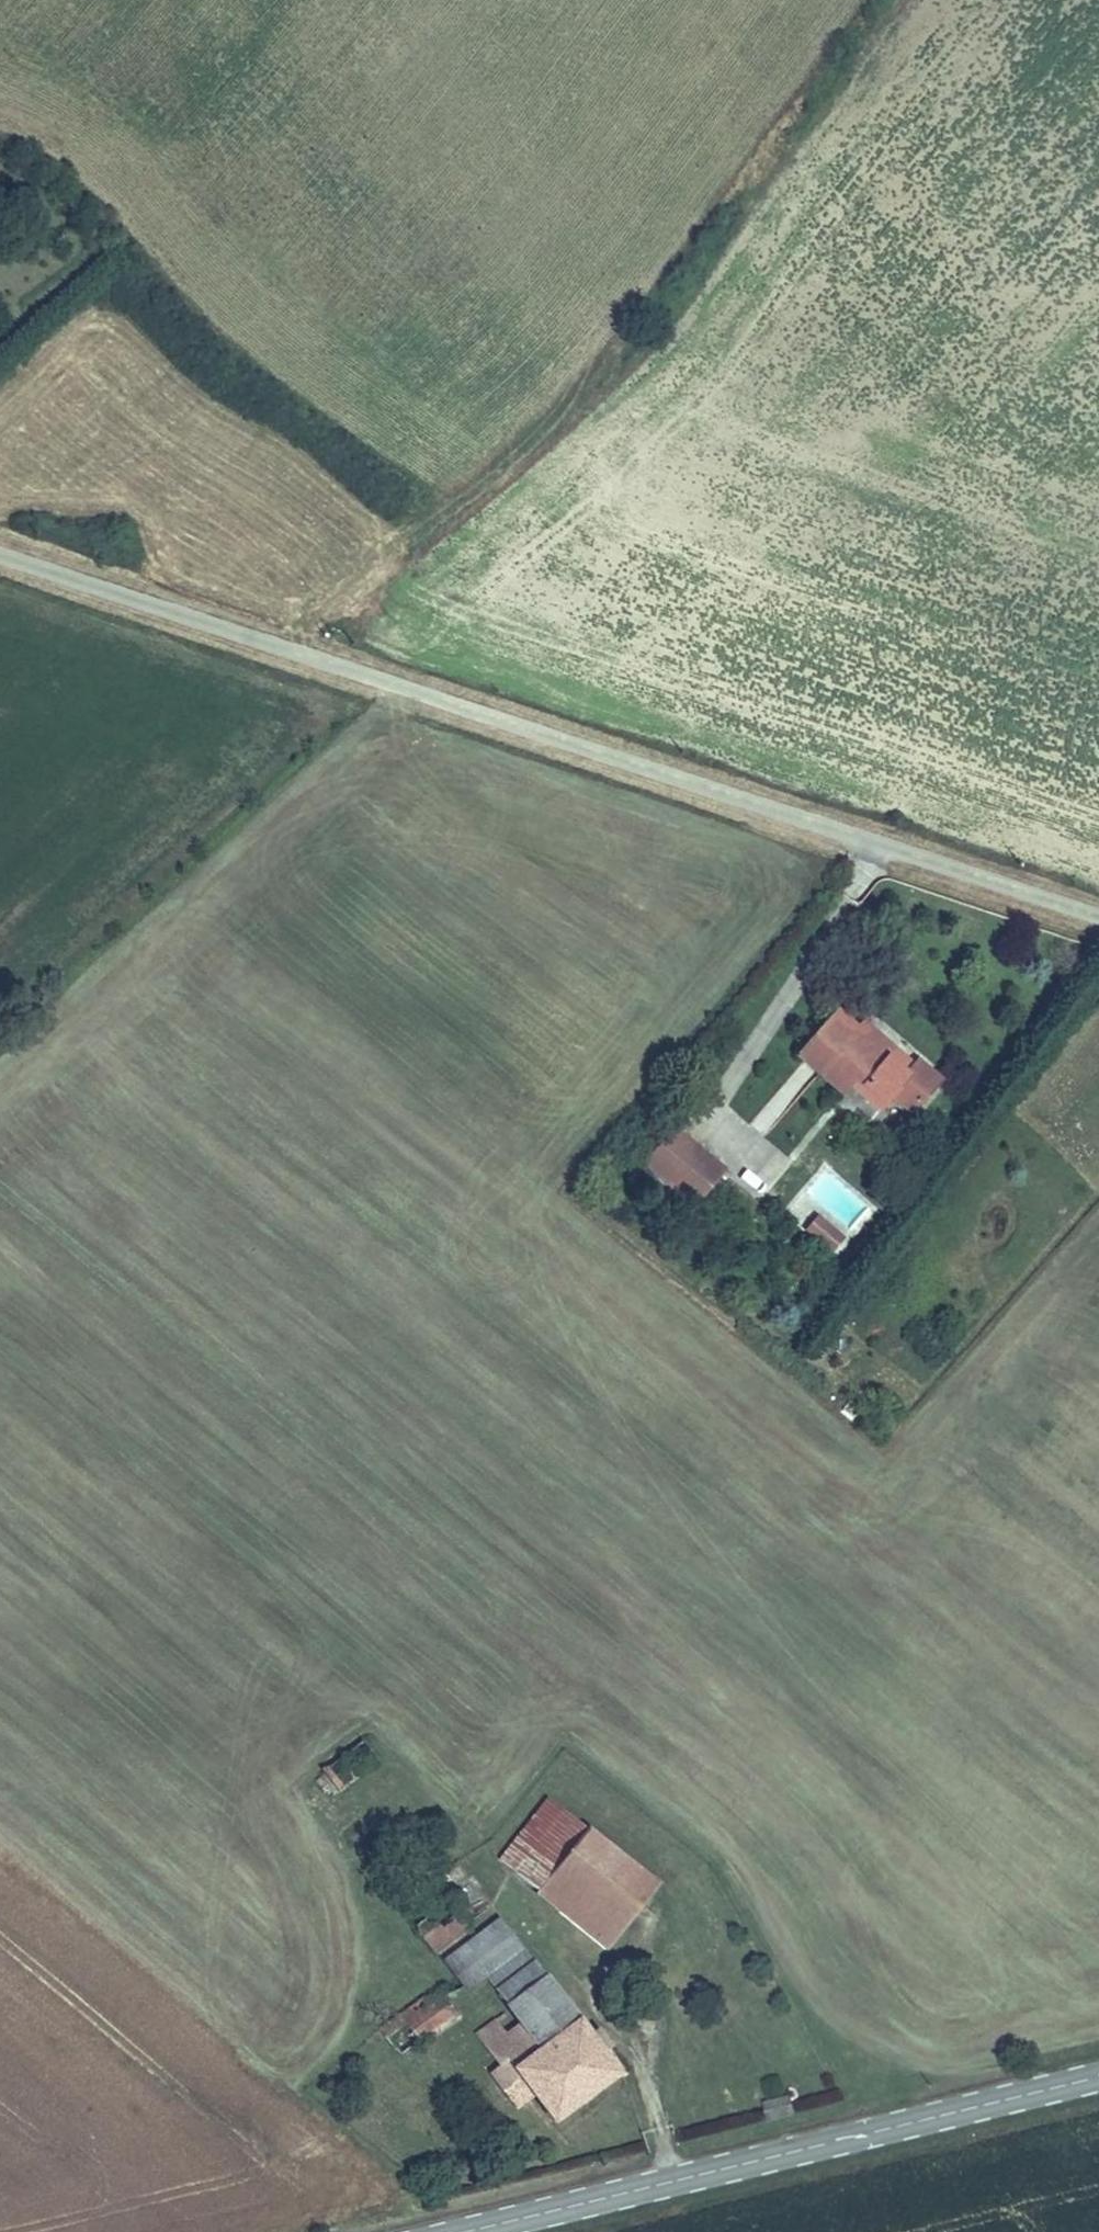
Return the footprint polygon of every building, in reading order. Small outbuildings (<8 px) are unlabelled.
[(867,1027),(870,1021),(846,1003),(808,1044),(849,1079),(863,1065),(874,1075),(868,1082),(889,1102),(903,1088),(924,1106),(952,1072),(931,1053),(928,1057),(921,1067),(867,1027)] [(875,1014),(870,1021),(867,1027),(921,1067),(928,1057),(875,1014)] [(727,1168),(680,1127),(652,1159),(700,1200),(727,1168)] [(826,1255),(844,1235),(817,1210),(798,1230),(826,1255)] [(537,1884),(589,1823),(557,1795),(503,1855),(537,1884)] [(660,1884),(589,1823),(537,1884),(610,1945),(660,1884)] [(463,1935),(439,1907),(411,1932),(434,1960),(463,1935)] [(623,2069),(494,1922),(443,1967),(460,1987),(482,1969),(513,2004),(481,2032),(504,2058),(494,2066),(512,2087),(527,2076),(564,2118),(623,2069)] [(409,2067),(463,2017),(440,1992),(386,2038),(409,2067)] [(769,2112),(795,2107),(791,2090),(766,2095),(769,2112)]
